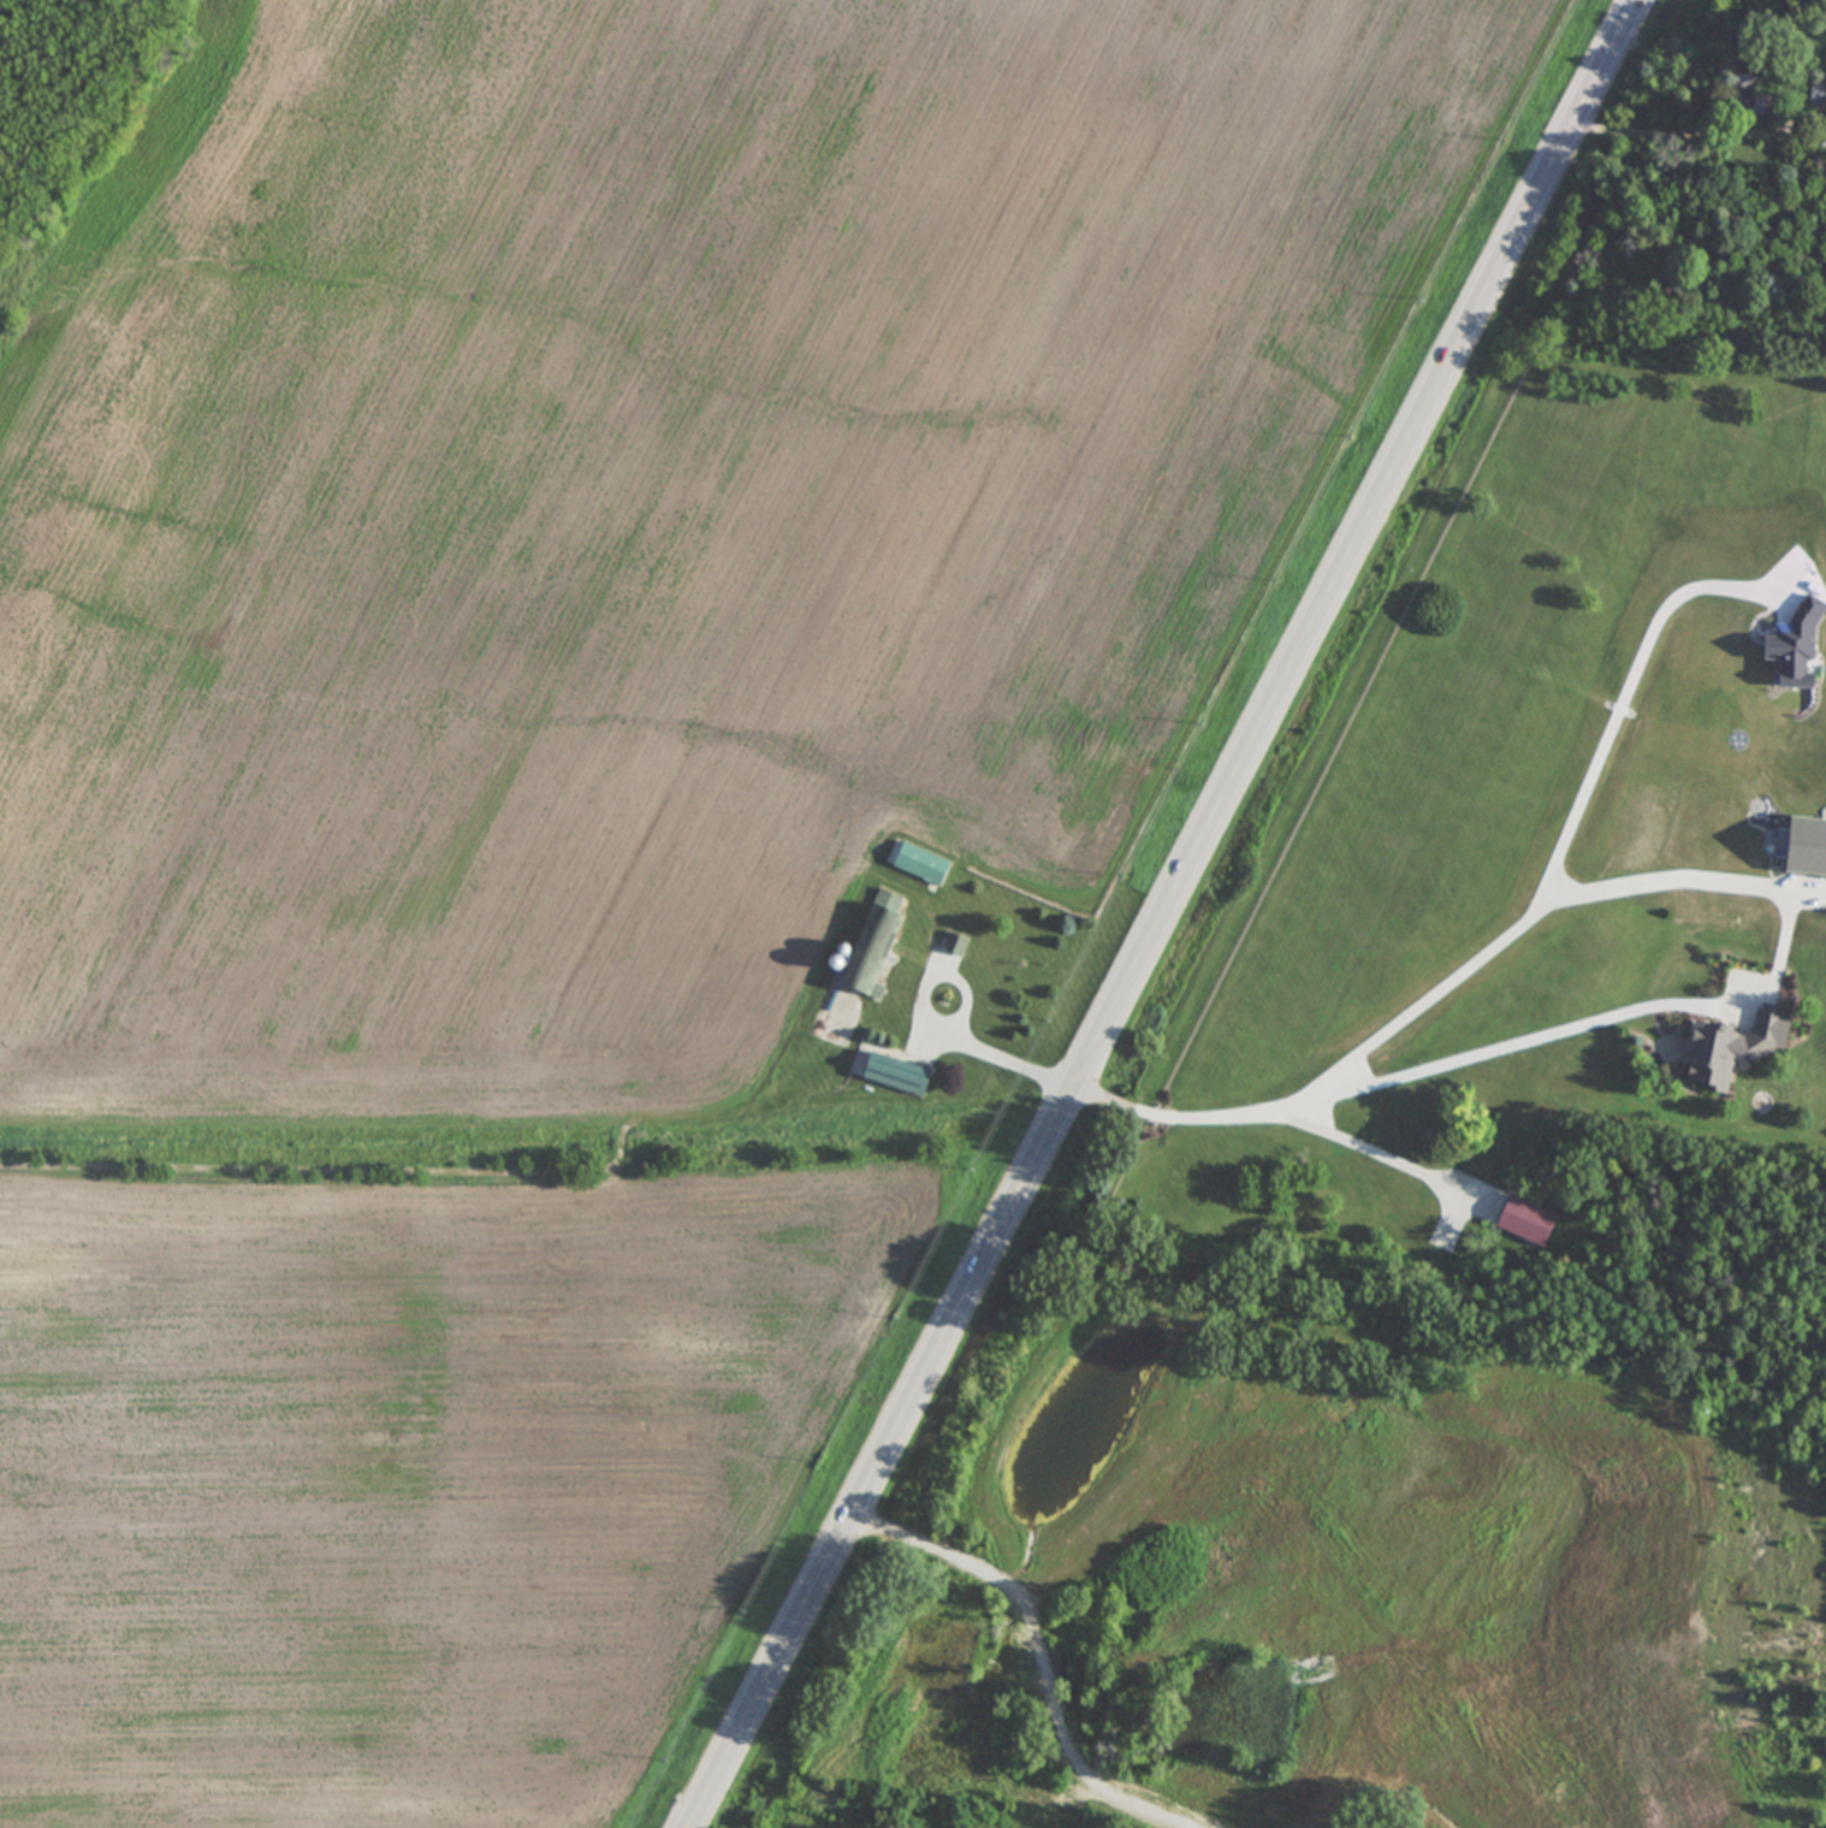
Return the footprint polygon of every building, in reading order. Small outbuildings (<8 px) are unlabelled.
[(1756,116),(1756,94),(1726,94),(1726,116),(1756,116)] [(1818,111),(1816,148),(1825,148),(1825,111),(1818,111)] [(951,863),(899,840),(888,864),(939,888),(951,863)] [(838,988),(878,1002),(884,986),(877,983),(906,899),(873,887),(838,988)] [(962,959),(968,940),(947,934),(942,953),(962,959)] [(1788,1016),(1753,1010),(1748,1036),(1688,1025),(1677,1087),(1724,1095),(1731,1052),(1780,1061),(1788,1016)] [(924,1099),(931,1071),(861,1052),(854,1079),(924,1099)]
